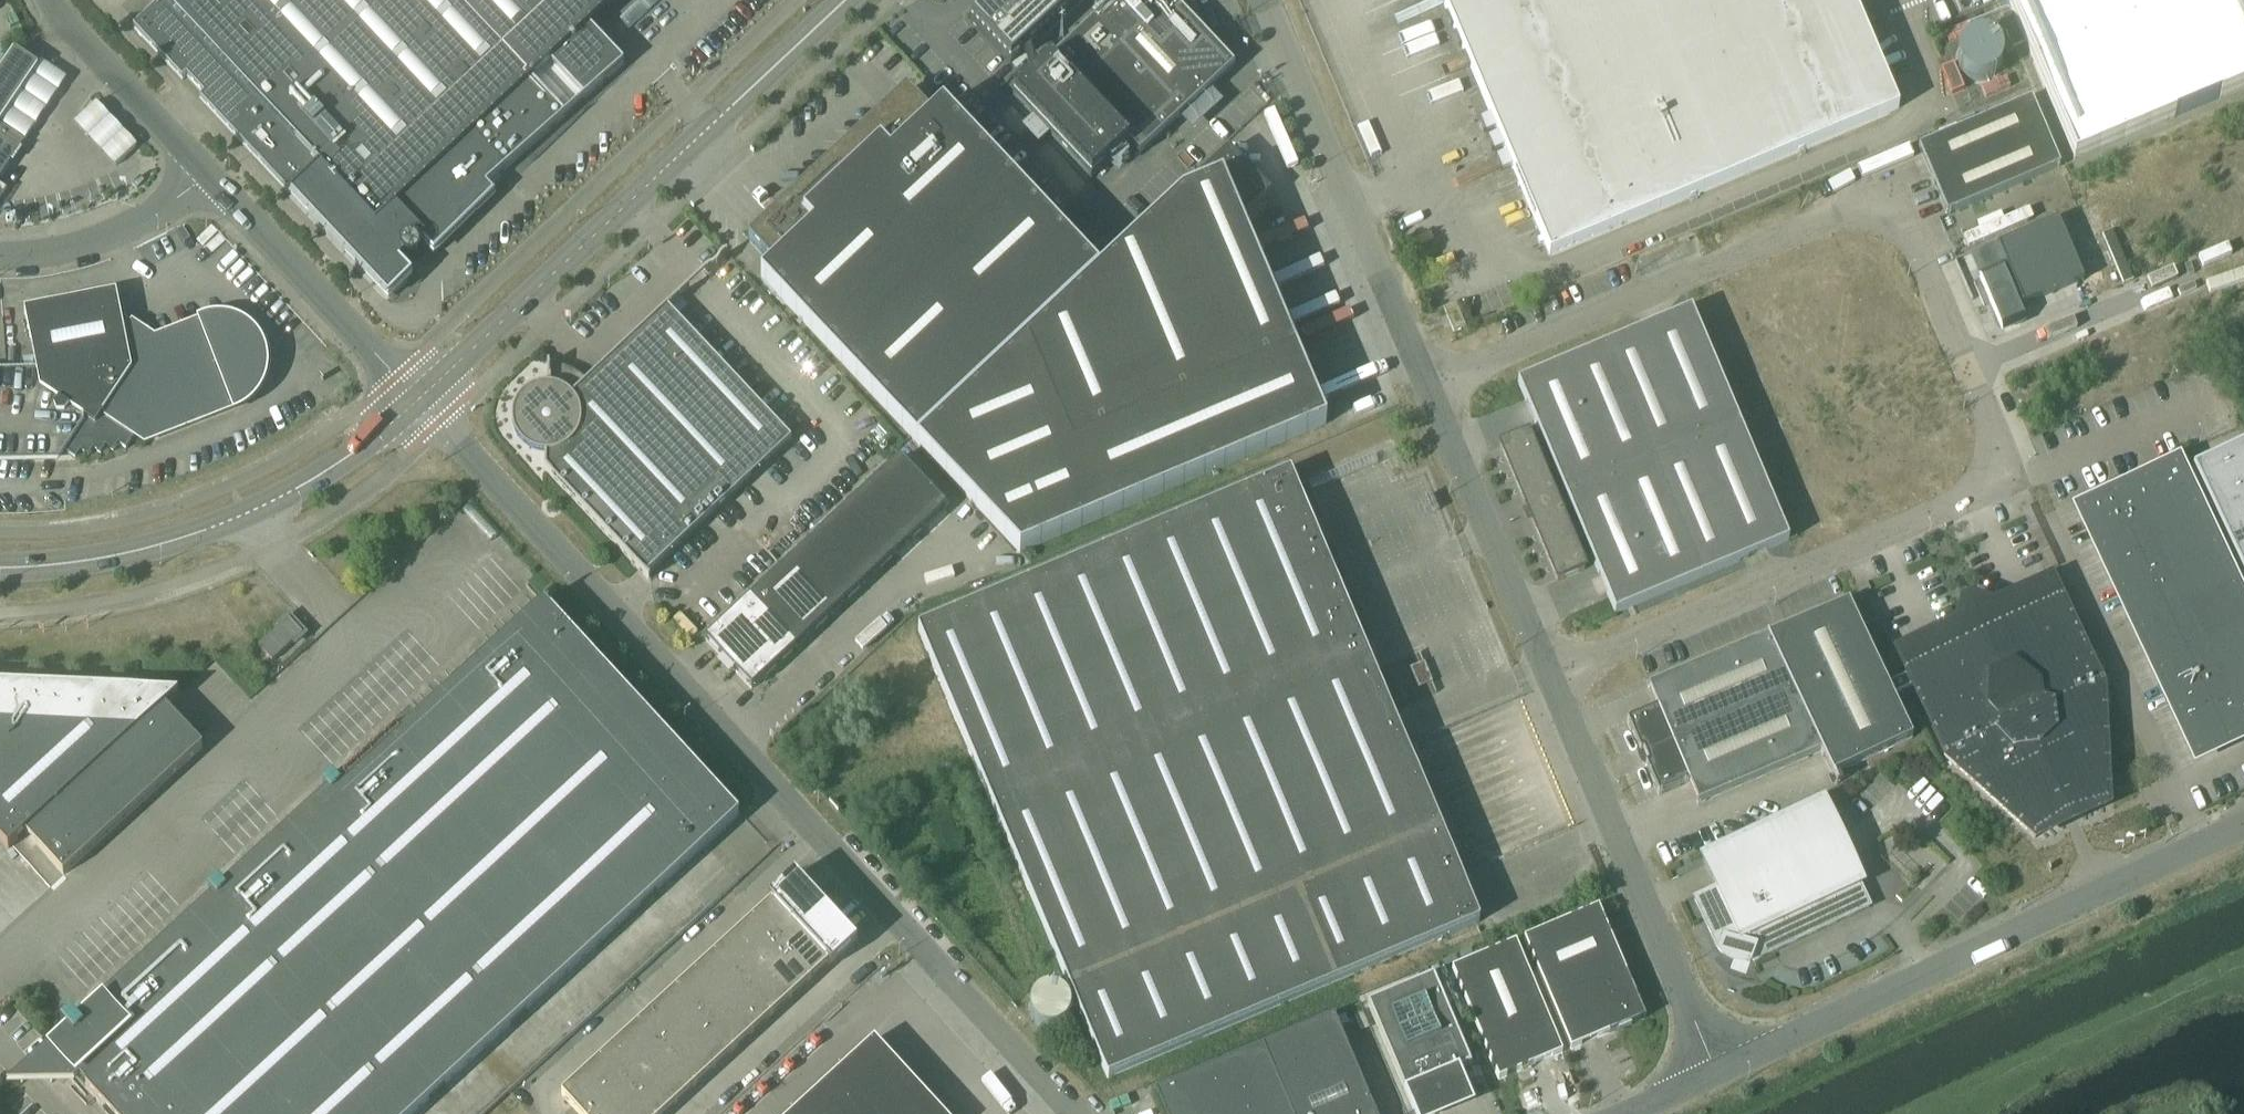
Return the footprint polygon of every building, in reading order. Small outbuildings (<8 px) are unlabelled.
[(420,254),(420,252),(420,250),(419,249),(418,248),(422,244),(435,258),(498,199),(487,187),(624,65),(590,27),(619,0),(161,0),(162,1),(133,29),(182,81),(186,77),(203,96),(199,100),(388,301),(413,278),(400,264),(405,259),(406,260),(407,261),(409,262),(410,262),(412,262),(413,262),(415,261),(417,260),(419,258),(420,256),(420,255),(420,254)] [(1010,66),(1081,0),(995,0),(970,23),(1010,66)] [(1095,8),(1103,13),(1013,97),(1091,181),(1129,145),(1139,156),(1234,68),(1170,0),(1116,0),(1109,7),(1109,0),(1097,0),(1095,8)] [(1549,257),(1898,109),(1852,0),(1441,0),(1549,257)] [(2074,161),(2243,89),(2243,0),(2006,0),(2074,161)] [(14,50),(0,71),(0,125),(11,109),(22,93),(22,92),(39,67),(14,50)] [(22,93),(11,109),(35,126),(46,109),(22,92),(22,93)] [(935,123),(906,92),(747,241),(777,272),(770,278),(765,273),(760,278),(1020,554),(1326,425),(1321,415),(1326,413),(1249,232),(1245,234),(1240,223),(1270,195),(1229,152),(1193,186),(1197,190),(1181,197),(1098,274),(942,107),(937,112),(942,117),(935,123)] [(1918,148),(1947,216),(2059,168),(2031,100),(1918,148)] [(0,125),(0,127),(23,143),(35,126),(11,109),(0,125)] [(24,143),(23,143),(0,127),(0,179),(24,143)] [(2005,205),(1956,226),(1967,251),(2015,230),(2005,205)] [(2057,221),(1996,246),(2022,308),(2084,282),(2057,221)] [(1992,254),(1968,264),(1997,334),(2021,324),(1992,254)] [(512,417),(512,422),(512,425),(513,429),(514,433),(515,436),(517,439),(519,442),(521,445),(524,447),(526,449),(528,451),(532,453),(535,454),(539,455),(542,455),(544,456),(544,469),(638,570),(648,581),(650,579),(701,634),(775,565),(721,507),(791,441),(675,318),(668,309),(689,289),(688,288),(657,317),(640,333),(626,346),(599,371),(585,384),(571,397),(570,396),(568,395),(567,394),(565,393),(563,392),(562,391),(560,390),(559,390),(554,388),(549,387),(549,383),(547,383),(547,387),(544,387),(541,387),(538,388),(535,389),(533,390),(530,391),(527,393),(524,395),(522,397),(520,399),(518,402),(516,404),(515,407),(514,410),(513,414),(512,417)] [(236,324),(228,321),(219,320),(210,321),(202,323),(155,341),(121,319),(116,293),(24,311),(36,371),(40,390),(81,417),(95,427),(103,415),(135,436),(145,443),(234,408),(242,404),(249,398),(255,392),(259,384),(262,375),(263,367),(263,358),(260,349),(256,341),(251,334),(244,328),(236,324)] [(1528,436),(1500,448),(1500,449),(1528,515),(1556,581),(1557,583),(1584,571),(1561,515),(1571,511),(1608,599),(1615,615),(1745,560),(1766,551),(1789,542),(1740,426),(1691,310),(1668,320),(1650,328),(1524,381),(1517,384),(1524,400),(1561,488),(1551,492),(1528,436)] [(36,371),(0,372),(0,461),(55,460),(62,451),(76,460),(81,453),(88,458),(93,450),(101,455),(106,448),(113,453),(118,445),(126,450),(135,436),(103,415),(95,427),(81,417),(40,390),(36,371)] [(2192,468),(2204,493),(2243,474),(2243,443),(2192,468)] [(722,660),(719,663),(731,676),(735,673),(751,690),(945,509),(900,460),(706,642),(722,660)] [(2149,656),(2197,757),(2243,735),(2243,614),(2175,468),(2081,512),(2129,613),(2158,600),(2178,643),(2149,656)] [(1290,474),(1289,474),(918,630),(918,631),(1072,997),(1076,1007),(1106,1079),(1107,1080),(1108,1080),(1479,924),(1479,923),(1479,922),(1290,474)] [(2204,493),(2215,517),(2243,503),(2243,474),(2204,493)] [(2215,517),(2227,541),(2243,532),(2243,503),(2215,517)] [(2227,541),(2238,565),(2243,562),(2243,532),(2227,541)] [(2089,659),(2050,578),(1985,609),(1982,602),(1971,598),(1961,603),(1958,613),(1961,620),(1895,651),(1907,675),(1887,685),(1892,696),(1912,687),(1944,756),(1943,757),(2034,839),(2051,821),(2052,822),(2083,808),(2083,806),(2107,805),(2101,682),(2100,683),(2095,672),(2097,672),(2091,658),(2089,659)] [(1627,722),(1640,753),(1643,752),(1648,764),(1645,765),(1658,797),(1688,784),(1697,806),(1821,754),(1832,777),(1833,776),(1912,739),(1892,696),(1887,685),(1848,603),(1648,687),(1657,709),(1627,722)] [(79,1082),(109,1113),(414,1113),(739,816),(544,604),(414,722),(410,718),(337,785),(332,780),(322,789),(326,795),(223,889),(218,884),(208,894),(212,899),(76,1024),(71,1019),(61,1029),(66,1034),(7,1088),(75,1085),(79,1082)] [(288,620),(278,629),(292,644),(302,635),(288,620)] [(278,629),(264,642),(278,657),(292,644),(278,629)] [(264,642),(258,648),(272,663),(278,657),(264,642)] [(8,851),(25,835),(63,876),(202,748),(164,707),(178,694),(0,687),(0,842),(8,851)] [(1735,953),(1734,956),(1750,962),(1751,958),(1753,962),(1869,908),(1858,884),(1859,883),(1822,804),(1704,859),(1718,889),(1694,900),(1717,949),(1718,950),(1719,952),(1721,954),(1723,954),(1726,955),(1728,955),(1730,955),(1732,954),(1735,953)] [(772,902),(800,933),(825,910),(794,876),(767,900),(770,903),(772,902)] [(770,903),(752,920),(781,951),(800,933),(772,902),(770,903)] [(1598,908),(1524,939),(1570,1050),(1618,1030),(1618,1031),(1631,1026),(1631,1025),(1645,1019),(1598,908)] [(825,910),(800,933),(828,964),(828,965),(831,969),(857,945),(825,910)] [(752,920),(733,937),(762,968),(781,951),(752,920)] [(800,933),(781,951),(809,982),(828,965),(828,964),(800,933)] [(733,937),(714,955),(743,986),(762,968),(733,937)] [(1562,1054),(1515,943),(1452,970),(1498,1080),(1562,1054)] [(781,951),(762,968),(790,999),(809,982),(781,951)] [(714,955),(695,972),(724,1003),(743,986),(714,955)] [(762,968),(743,986),(771,1017),(790,999),(762,968)] [(695,972),(676,990),(704,1021),(724,1003),(695,972)] [(1414,1112),(1415,1113),(1433,1113),(1466,1100),(1454,1071),(1471,1065),(1433,976),(1367,1003),(1414,1112)] [(743,986),(724,1003),(752,1034),(771,1017),(743,986)] [(1076,1007),(1072,997),(1067,999),(1063,994),(1059,991),(1055,990),(1052,989),(1047,989),(1043,990),(1039,993),(1037,994),(1035,996),(1033,998),(1032,1001),(1030,1004),(1030,1008),(1030,1012),(1030,1013),(1032,1018),(1033,1020),(1036,1024),(1038,1025),(1041,1027),(1045,1029),(1049,1030),(1055,1029),(1059,1028),(1062,1025),(1065,1023),(1067,1020),(1069,1017),(1070,1013),(1070,1010),(1076,1007)] [(676,990),(657,1007),(685,1038),(704,1021),(676,990)] [(724,1003),(704,1021),(733,1052),(752,1034),(724,1003)] [(657,1007),(638,1025),(666,1056),(685,1038),(657,1007)] [(1155,1093),(1164,1113),(1374,1113),(1333,1018),(1155,1093)] [(704,1021),(685,1038),(714,1069),(733,1052),(704,1021)] [(638,1025),(619,1042),(647,1073),(666,1056),(638,1025)] [(685,1038),(666,1056),(695,1087),(714,1069),(685,1038)] [(874,1041),(794,1113),(940,1113),(874,1041)] [(619,1042),(600,1060),(628,1091),(647,1073),(619,1042)] [(666,1056),(647,1073),(676,1104),(695,1087),(666,1056)] [(600,1060),(581,1077),(609,1108),(628,1091),(600,1060)] [(628,1091),(649,1113),(665,1113),(676,1104),(647,1073),(628,1091)] [(561,1096),(578,1113),(603,1113),(609,1108),(581,1077),(561,1096)] [(609,1108),(614,1113),(649,1113),(628,1091),(609,1108)]
